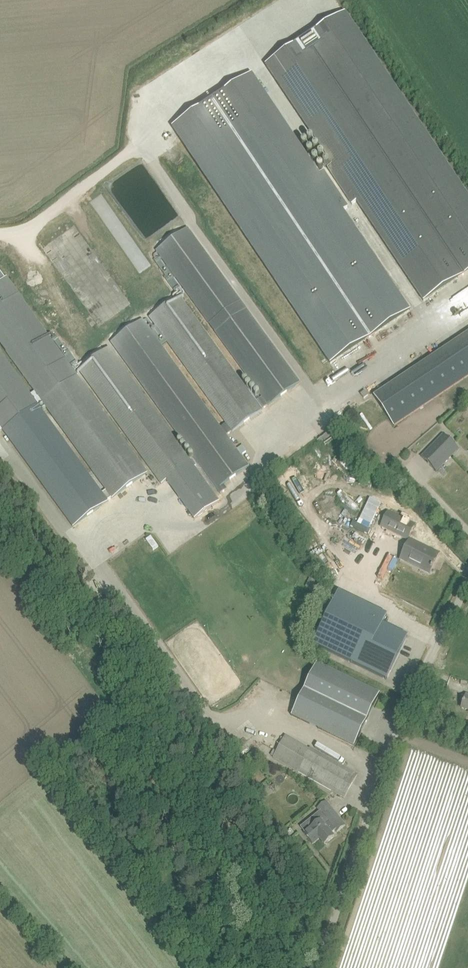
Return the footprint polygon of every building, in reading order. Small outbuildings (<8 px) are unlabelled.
[(266,65),(332,165),(328,168),(352,204),(357,201),(424,301),(467,271),(467,195),(345,12),(266,65)] [(252,74),(172,127),(330,364),(410,310),(344,211),(348,208),(324,171),(319,174),(252,74)] [(155,325),(150,328),(150,327),(148,328),(142,319),(110,341),(220,494),(228,489),(224,483),(249,465),(241,454),(247,450),(243,445),(237,449),(227,434),(299,382),(188,227),(155,250),(261,397),(256,401),(179,294),(149,316),(155,325)] [(3,430),(73,527),(148,473),(6,277),(4,278),(0,273),(0,344),(35,392),(31,394),(0,351),(0,431),(3,430)] [(467,376),(467,333),(465,335),(387,386),(385,388),(374,395),(375,395),(378,401),(395,425),(467,376)] [(195,466),(196,465),(109,346),(77,370),(162,484),(166,481),(185,467),(188,472),(195,466)] [(443,435),(422,457),(437,472),(450,458),(444,453),(453,444),(443,435)] [(220,501),(195,466),(188,472),(185,467),(166,481),(194,519),(220,501)] [(331,478),(328,474),(318,481),(325,489),(338,479),(335,475),(331,478)] [(380,527),(408,540),(415,524),(388,511),(380,527)] [(429,573),(439,554),(410,540),(402,557),(421,566),(420,568),(429,573)] [(314,592),(317,586),(319,581),(310,576),(305,587),(314,592)] [(340,592),(314,644),(387,679),(407,638),(382,625),(387,615),(340,592)] [(355,747),(379,694),(317,664),(292,716),(355,747)] [(273,757),(336,793),(344,798),(358,775),(352,771),(286,735),(273,757)] [(334,837),(332,833),(335,830),(337,832),(345,826),(326,801),(317,808),(320,812),(301,827),(305,832),(304,833),(313,844),(320,838),(325,845),(334,837)]
